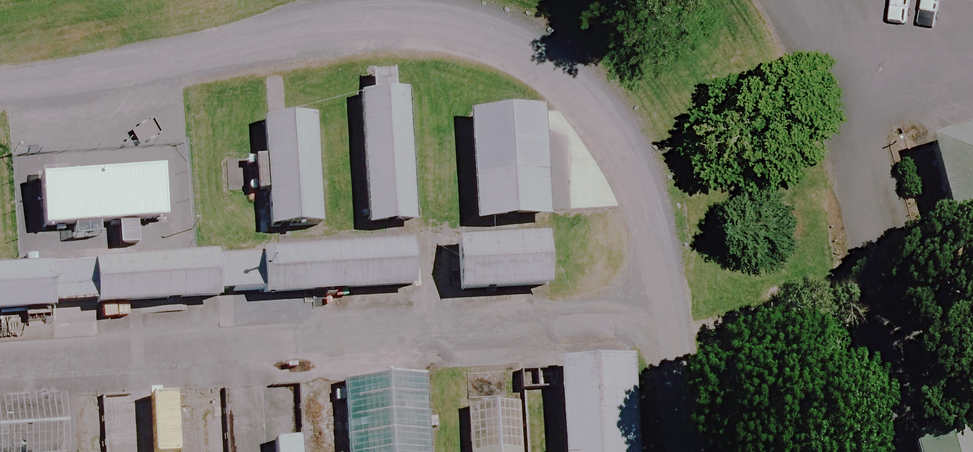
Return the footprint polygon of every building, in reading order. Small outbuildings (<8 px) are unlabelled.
[(412,89),(368,92),(378,228),(422,225),(412,89)] [(543,111),(477,116),(485,223),(551,218),(543,111)] [(318,114),(270,117),(278,226),(326,223),(318,114)] [(926,140),(956,250),(972,246),(972,127),(926,140)] [(555,232),(463,238),(466,293),(559,286),(555,232)] [(221,255),(224,302),(422,288),(419,240),(221,254),(221,255)] [(0,270),(0,318),(224,302),(221,255),(0,270)] [(568,359),(575,451),(646,451),(639,353),(568,359)] [(348,385),(353,451),(435,451),(429,380),(348,385)] [(101,397),(105,451),(192,451),(187,391),(101,397)] [(0,400),(0,451),(74,451),(70,395),(0,400)] [(473,405),(476,451),(523,451),(520,402),(473,405)] [(916,444),(918,451),(972,451),(972,428),(916,444)]
